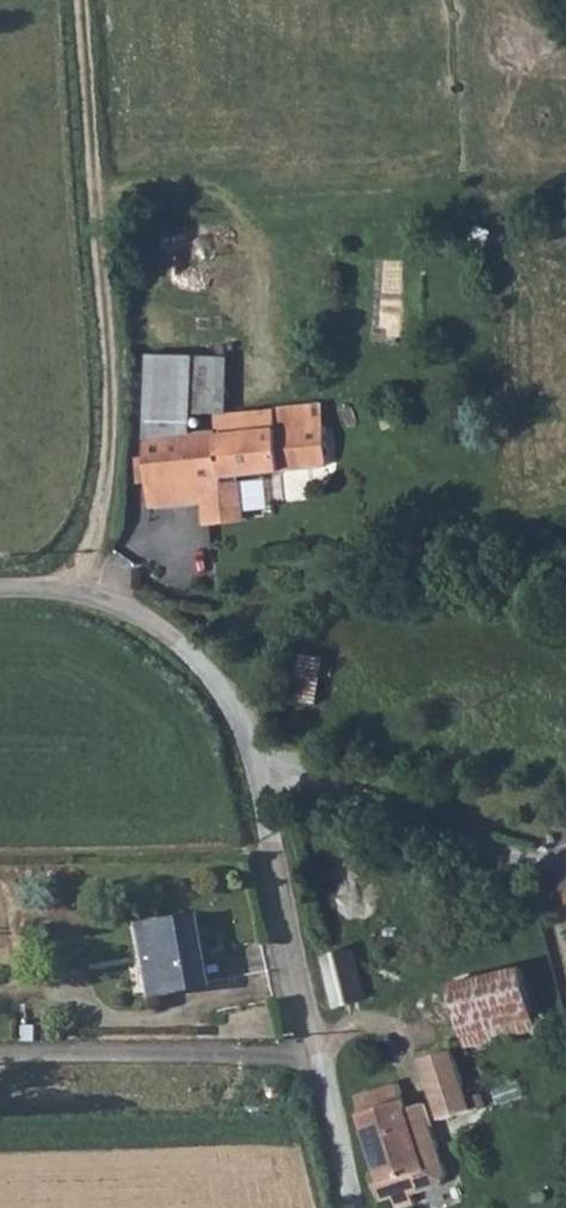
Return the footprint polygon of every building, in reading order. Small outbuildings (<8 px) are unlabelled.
[(225,419),(150,426),(157,500),(206,495),(207,515),(247,512),(243,468),(311,462),(307,421),(226,428),(225,419)] [(325,420),(307,421),(311,462),(327,460),(325,420)] [(182,909),(138,917),(150,985),(195,979),(182,909)] [(150,985),(138,917),(127,919),(139,988),(150,985)] [(366,948),(327,956),(337,1006),(376,998),(366,948)] [(530,966),(466,982),(478,1033),(542,1017),(530,966)] [(433,1044),(446,1101),(475,1093),(468,1060),(461,1036),(433,1044)] [(378,1171),(369,1173),(375,1196),(393,1192),(395,1202),(412,1198),(410,1189),(422,1187),(416,1165),(425,1163),(412,1110),(411,1106),(404,1080),(358,1092),(378,1171)] [(411,1106),(412,1110),(430,1105),(429,1102),(411,1106)] [(416,1165),(422,1187),(440,1185),(447,1173),(430,1105),(412,1110),(425,1163),(416,1165)]
